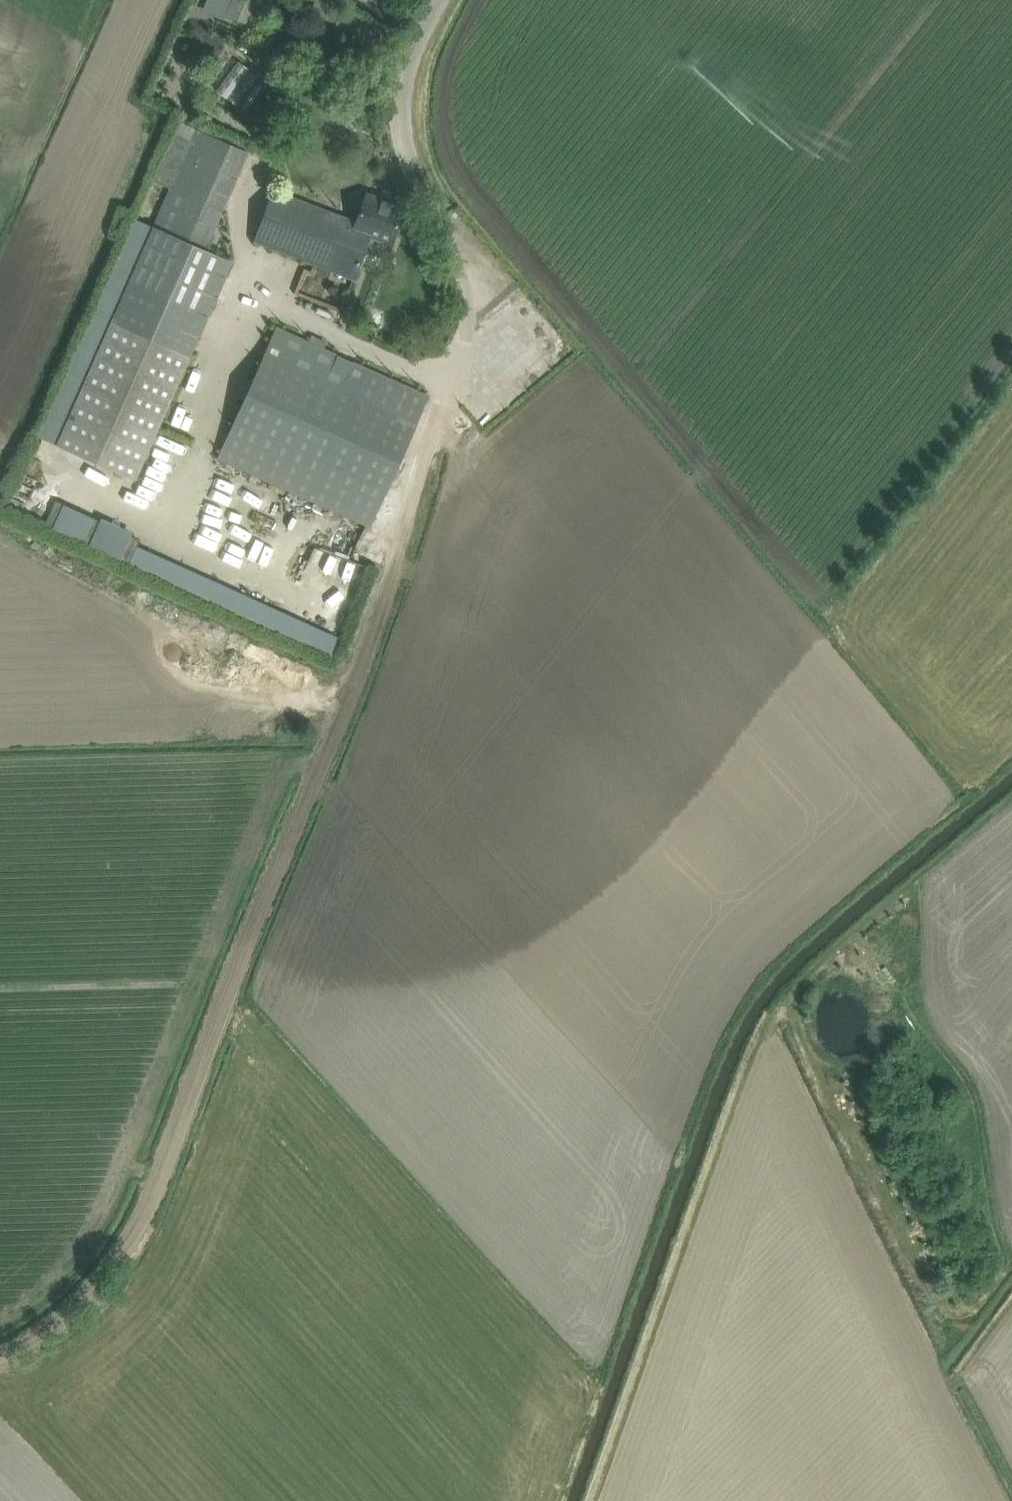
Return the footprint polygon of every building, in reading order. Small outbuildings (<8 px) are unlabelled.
[(226,13),(250,24),(260,0),(259,0),(231,0),(226,13)] [(311,8),(333,23),(341,11),(325,0),(316,0),(311,8)] [(240,61),(219,92),(241,105),(261,75),(240,61)] [(174,133),(154,180),(171,187),(171,188),(158,217),(155,226),(206,248),(210,240),(222,210),(248,152),(197,129),(192,141),(174,133)] [(254,241),(305,260),(324,209),(273,190),(254,241)] [(324,209),(305,260),(356,280),(367,250),(383,257),(388,243),(390,243),(397,225),(403,206),(367,193),(357,222),(324,209)] [(153,225),(137,263),(216,298),(233,260),(206,248),(155,226),(153,225)] [(120,304),(57,444),(136,479),(198,340),(216,298),(137,263),(120,304)] [(429,395),(276,326),(217,457),(371,526),(429,395)] [(43,528),(124,554),(132,529),(51,503),(43,528)]
